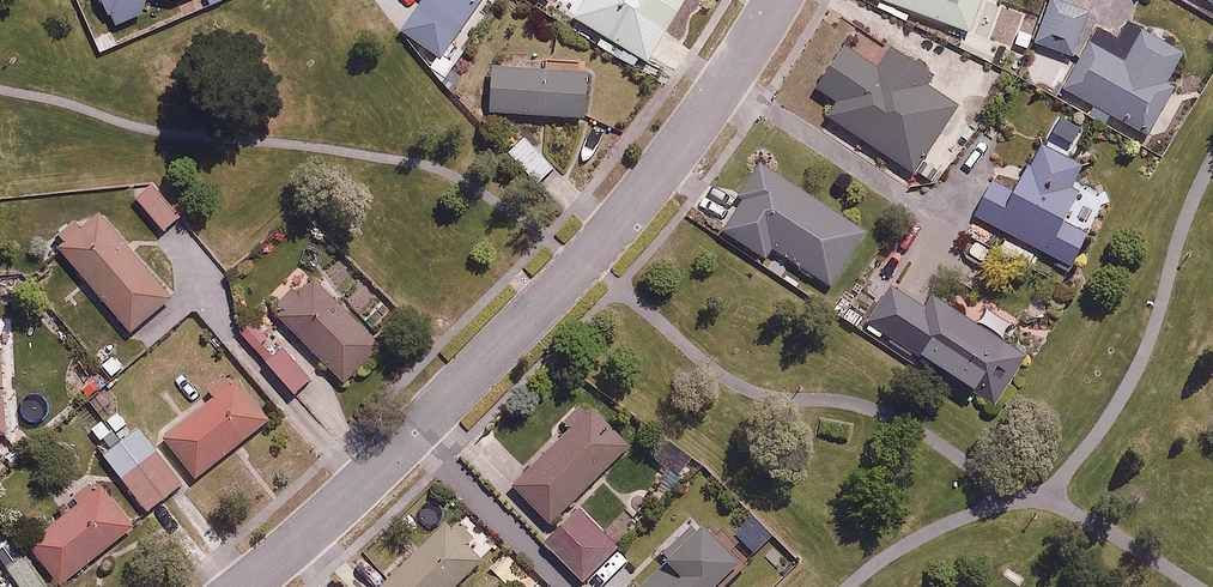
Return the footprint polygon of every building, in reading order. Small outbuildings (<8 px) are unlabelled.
[(146,0),(101,0),(110,23),(142,10),(146,0)] [(398,30),(434,54),(428,65),(445,76),(463,48),(450,40),(476,0),(418,0),(398,30)] [(575,15),(650,58),(683,0),(583,0),(575,15)] [(969,30),(981,0),(894,0),(969,30)] [(1064,0),(1048,0),(1034,38),(1072,52),(1088,8),(1064,0)] [(915,171),(958,102),(925,82),(932,72),(856,25),(818,87),(838,99),(827,117),(915,171)] [(1184,52),(1140,27),(1124,56),(1091,37),(1064,83),(1152,133),(1178,87),(1167,81),(1184,52)] [(583,66),(495,67),(495,114),(584,113),(583,66)] [(996,178),(978,211),(1070,263),(1090,228),(1066,215),(1081,188),(1072,183),(1083,163),(1037,137),(1010,186),(996,178)] [(784,171),(767,196),(751,186),(743,198),(711,176),(691,206),(766,256),(773,246),(828,283),(866,226),(784,171)] [(153,186),(138,199),(163,228),(178,215),(153,186)] [(100,208),(56,246),(129,331),(173,293),(100,208)] [(305,266),(268,305),(345,380),(383,341),(305,266)] [(945,312),(893,278),(869,314),(995,399),(1026,352),(951,302),(945,312)] [(256,315),(240,329),(296,396),(313,382),(256,315)] [(210,395),(162,434),(196,477),(273,414),(234,366),(205,389),(210,395)] [(562,510),(628,442),(589,404),(511,485),(555,527),(544,539),(582,576),(616,541),(577,504),(567,515),(562,510)] [(136,424),(101,450),(147,510),(182,483),(136,424)] [(18,456),(17,446),(0,447),(0,472),(18,456)] [(138,521),(105,481),(27,544),(60,584),(138,521)] [(445,520),(377,586),(378,586),(451,586),(482,557),(445,520)] [(693,520),(630,584),(634,586),(709,586),(735,561),(693,520)] [(6,568),(21,586),(46,586),(50,584),(25,553),(6,568)]
